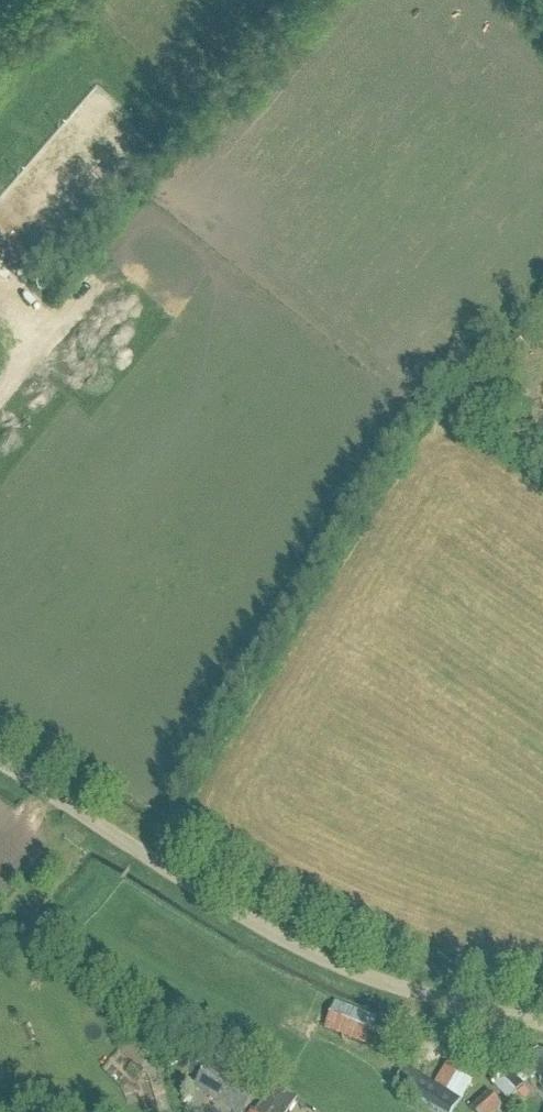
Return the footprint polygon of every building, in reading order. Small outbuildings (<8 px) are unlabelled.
[(324,1032),(366,1048),(377,1020),(334,1004),(324,1032)] [(542,1086),(542,1055),(537,1054),(526,1062),(541,1083),(542,1086)] [(191,1057),(177,1077),(232,1111),(245,1111),(254,1096),(191,1057)] [(403,1065),(392,1081),(435,1111),(455,1111),(472,1087),(447,1069),(434,1087),(403,1065)] [(507,1075),(491,1088),(507,1105),(524,1092),(507,1075)] [(327,1094),(299,1083),(287,1111),(320,1111),(327,1094)] [(488,1096),(470,1111),(497,1111),(500,1109),(488,1096)]
